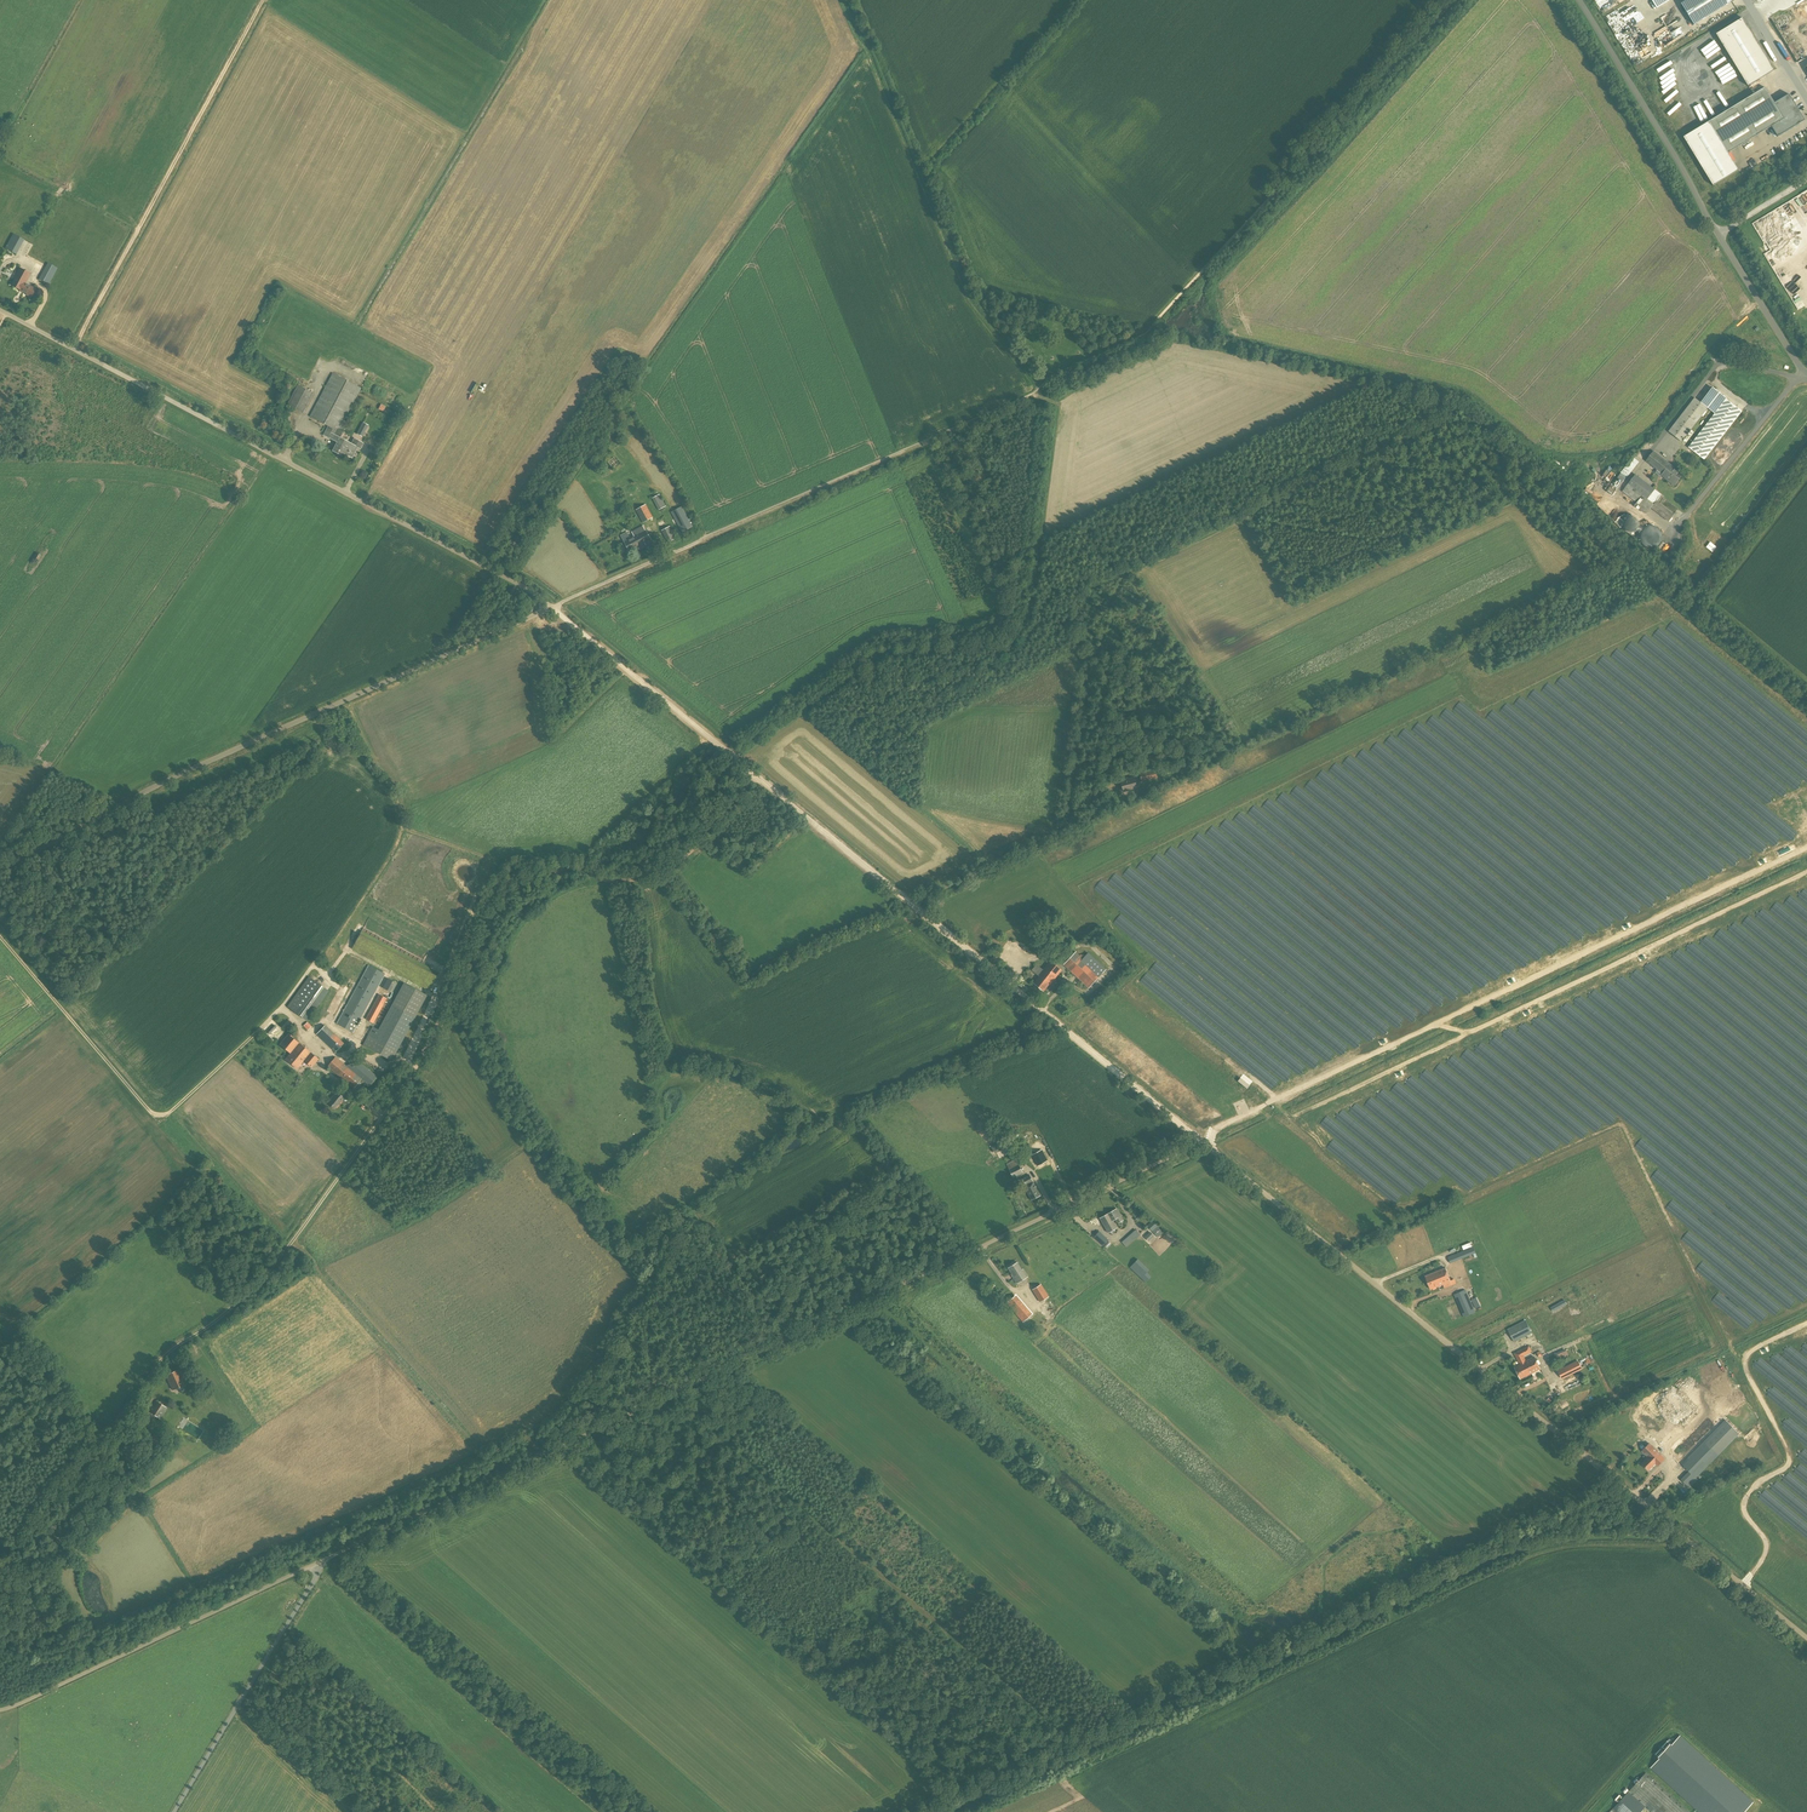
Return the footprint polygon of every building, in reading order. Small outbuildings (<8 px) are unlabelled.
[(1657,8),(1670,0),(1652,0),(1657,8)] [(1682,4),(1694,24),(1732,1),(1731,0),(1688,0),(1682,4)] [(1743,18),(1717,34),(1749,86),(1775,70),(1743,18)] [(1765,88),(1709,122),(1728,153),(1772,127),(1784,119),(1775,103),(1765,88)] [(1789,94),(1775,103),(1784,119),(1772,127),(1778,137),(1805,120),(1789,94)] [(1709,122),(1684,137),(1714,186),(1739,170),(1728,153),(1709,122)] [(5,248),(16,255),(24,240),(13,234),(5,248)] [(51,246),(36,239),(29,257),(43,263),(51,246)] [(39,279),(49,284),(58,268),(48,263),(39,279)] [(19,268),(14,278),(15,279),(11,285),(26,294),(26,295),(31,297),(35,289),(25,283),(30,274),(19,268)] [(342,456),(343,453),(349,443),(340,438),(343,432),(339,430),(361,388),(333,373),(310,417),(328,426),(323,435),(337,442),(332,451),(342,456)] [(297,385),(287,405),(303,413),(314,393),(297,385)] [(1713,387),(1701,402),(1708,408),(1715,413),(1726,399),(1727,398),(1713,387)] [(1695,398),(1669,432),(1681,441),(1708,408),(1701,402),(1695,398)] [(1715,413),(1689,447),(1705,459),(1742,411),(1726,399),(1715,413)] [(349,443),(343,453),(352,458),(357,448),(360,449),(363,443),(354,438),(351,444),(349,443)] [(1683,474),(1654,451),(1647,460),(1663,473),(1662,475),(1675,485),(1683,474)] [(1633,457),(1621,473),(1627,477),(1639,462),(1633,457)] [(1621,473),(1613,484),(1610,482),(1608,485),(1610,486),(1612,484),(1618,489),(1627,477),(1621,473)] [(1661,495),(1636,475),(1636,474),(1623,491),(1649,511),(1661,495)] [(1618,489),(1612,484),(1610,486),(1607,491),(1612,495),(1618,489)] [(652,498),(659,510),(667,505),(660,494),(652,498)] [(653,517),(646,504),(636,509),(643,523),(653,517)] [(682,506),(671,512),(682,533),(693,527),(682,506)] [(1639,527),(1639,524),(1639,521),(1637,519),(1634,517),(1631,516),(1628,517),(1626,519),(1624,521),(1624,524),(1625,527),(1626,530),(1629,531),(1632,532),(1635,531),(1637,529),(1639,527)] [(1662,540),(1663,536),(1662,532),(1659,528),(1656,526),(1651,525),(1647,526),(1643,529),(1641,532),(1640,537),(1641,541),(1644,545),(1647,547),(1652,548),(1656,547),(1660,544),(1662,540)] [(643,526),(635,530),(636,533),(636,532),(637,535),(636,535),(642,545),(651,540),(646,530),(645,531),(643,526)] [(667,539),(668,542),(677,538),(670,526),(661,530),(666,540),(667,539)] [(636,533),(635,530),(632,532),(634,535),(629,537),(627,532),(621,535),(629,551),(642,545),(636,535),(637,535),(636,532),(636,533)] [(1706,547),(1713,552),(1717,546),(1710,541),(1706,547)] [(36,552),(31,562),(36,565),(41,555),(36,552)] [(1156,753),(1149,754),(1151,766),(1158,765),(1156,753)] [(1154,770),(1140,773),(1141,781),(1155,778),(1154,770)] [(1134,777),(1120,781),(1123,792),(1137,788),(1134,777)] [(1063,965),(1071,972),(1076,977),(1082,982),(1088,988),(1106,969),(1088,953),(1083,958),(1076,951),(1063,965)] [(1034,983),(1043,991),(1048,985),(1049,986),(1062,970),(1050,960),(1043,970),(1036,964),(1032,970),(1039,976),(1034,983)] [(336,1023),(353,1033),(385,974),(368,965),(336,1023)] [(329,991),(309,976),(287,1006),(307,1021),(329,991)] [(383,987),(393,992),(398,982),(388,977),(383,987)] [(392,1004),(378,1029),(372,1026),(363,1045),(392,1060),(415,1017),(427,995),(403,982),(392,1004)] [(365,1019),(373,1023),(387,998),(379,994),(365,1019)] [(303,1026),(308,1030),(312,1026),(307,1022),(303,1026)] [(316,1034),(335,1052),(343,1043),(324,1025),(316,1034)] [(292,1038),(296,1033),(291,1030),(279,1044),(290,1053),(285,1059),(297,1069),(304,1061),(312,1067),(318,1059),(292,1038)] [(335,1056),(327,1066),(353,1088),(361,1079),(369,1086),(377,1076),(355,1057),(350,1064),(346,1065),(335,1056)] [(1250,1085),(1240,1077),(1237,1081),(1247,1088),(1250,1085)] [(337,1091),(327,1103),(335,1109),(344,1098),(337,1091)] [(996,1143),(992,1146),(996,1153),(1001,1150),(996,1143)] [(1032,1155),(1037,1166),(1047,1161),(1041,1150),(1032,1155)] [(1009,1158),(1017,1174),(1027,1169),(1020,1154),(1015,1157),(1014,1156),(1009,1158)] [(1020,1179),(1024,1187),(1032,1200),(1040,1195),(1033,1182),(1029,1174),(1020,1179)] [(1139,1221),(1145,1226),(1150,1221),(1139,1212),(1139,1213),(1136,1210),(1130,1205),(1128,1208),(1131,1214),(1135,1217),(1134,1218),(1137,1220),(1139,1218),(1141,1219),(1139,1221)] [(1117,1208),(1108,1214),(1112,1221),(1116,1228),(1117,1228),(1113,1220),(1115,1219),(1117,1223),(1123,1220),(1117,1208)] [(1112,1221),(1108,1214),(1100,1218),(1108,1233),(1116,1228),(1112,1221)] [(1152,1221),(1146,1226),(1157,1238),(1163,1233),(1152,1221)] [(1140,1234),(1135,1229),(1121,1242),(1126,1247),(1140,1234)] [(1093,1237),(1104,1246),(1109,1240),(1099,1231),(1093,1237)] [(1144,1237),(1148,1241),(1153,1235),(1150,1232),(1144,1237)] [(1448,1257),(1450,1263),(1476,1253),(1473,1247),(1448,1257)] [(1151,1276),(1146,1272),(1149,1270),(1137,1259),(1129,1267),(1145,1282),(1151,1276)] [(1012,1276),(1017,1284),(1028,1276),(1023,1269),(1022,1269),(1017,1262),(1008,1268),(1013,1275),(1012,1276)] [(1443,1284),(1445,1288),(1452,1285),(1445,1268),(1425,1276),(1431,1289),(1443,1284)] [(991,1283),(986,1288),(990,1291),(995,1286),(991,1283)] [(1041,1284),(1033,1289),(1041,1301),(1049,1296),(1041,1284)] [(1466,1289),(1453,1294),(1464,1317),(1475,1312),(1466,1289)] [(1472,1299),(1476,1309),(1481,1306),(1477,1297),(1472,1299)] [(1551,1307),(1553,1311),(1567,1303),(1565,1299),(1551,1307)] [(1030,1313),(1027,1310),(1020,1317),(1023,1320),(1030,1313)] [(1525,1320),(1508,1329),(1514,1342),(1532,1333),(1525,1320)] [(1575,1330),(1570,1320),(1556,1327),(1561,1337),(1575,1330)] [(1529,1346),(1514,1353),(1519,1364),(1514,1367),(1521,1379),(1541,1368),(1534,1356),(1526,1361),(1524,1356),(1532,1352),(1529,1346)] [(1557,1361),(1569,1356),(1566,1349),(1553,1354),(1557,1361)] [(1559,1371),(1562,1378),(1582,1368),(1578,1361),(1559,1371)] [(166,1375),(173,1390),(185,1384),(184,1380),(183,1378),(189,1375),(186,1369),(180,1372),(178,1369),(166,1375)] [(1634,1417),(1660,1442),(1678,1424),(1683,1429),(1697,1415),(1684,1402),(1681,1406),(1662,1388),(1653,1398),(1651,1396),(1643,1404),(1645,1406),(1634,1417)] [(1553,1393),(1547,1400),(1550,1402),(1555,1395),(1553,1393)] [(156,1400),(148,1411),(160,1419),(167,1408),(156,1400)] [(1682,1465),(1689,1471),(1680,1479),(1689,1488),(1698,1479),(1696,1477),(1738,1435),(1739,1437),(1758,1417),(1741,1400),(1724,1417),(1716,1425),(1707,1416),(1684,1440),(1681,1436),(1668,1449),(1679,1460),(1678,1461),(1682,1465)] [(153,1435),(146,1441),(153,1448),(160,1442),(153,1435)] [(1646,1459),(1641,1463),(1649,1470),(1655,1463),(1658,1466),(1665,1458),(1649,1443),(1642,1451),(1647,1456),(1645,1458),(1646,1459)] [(1700,1811),(1744,1811),(1754,1801),(1680,1734),(1651,1767),(1700,1811)] [(1609,1811),(1639,1811),(1645,1806),(1651,1811),(1690,1811),(1646,1772),(1628,1791),(1612,1808),(1609,1811)]
